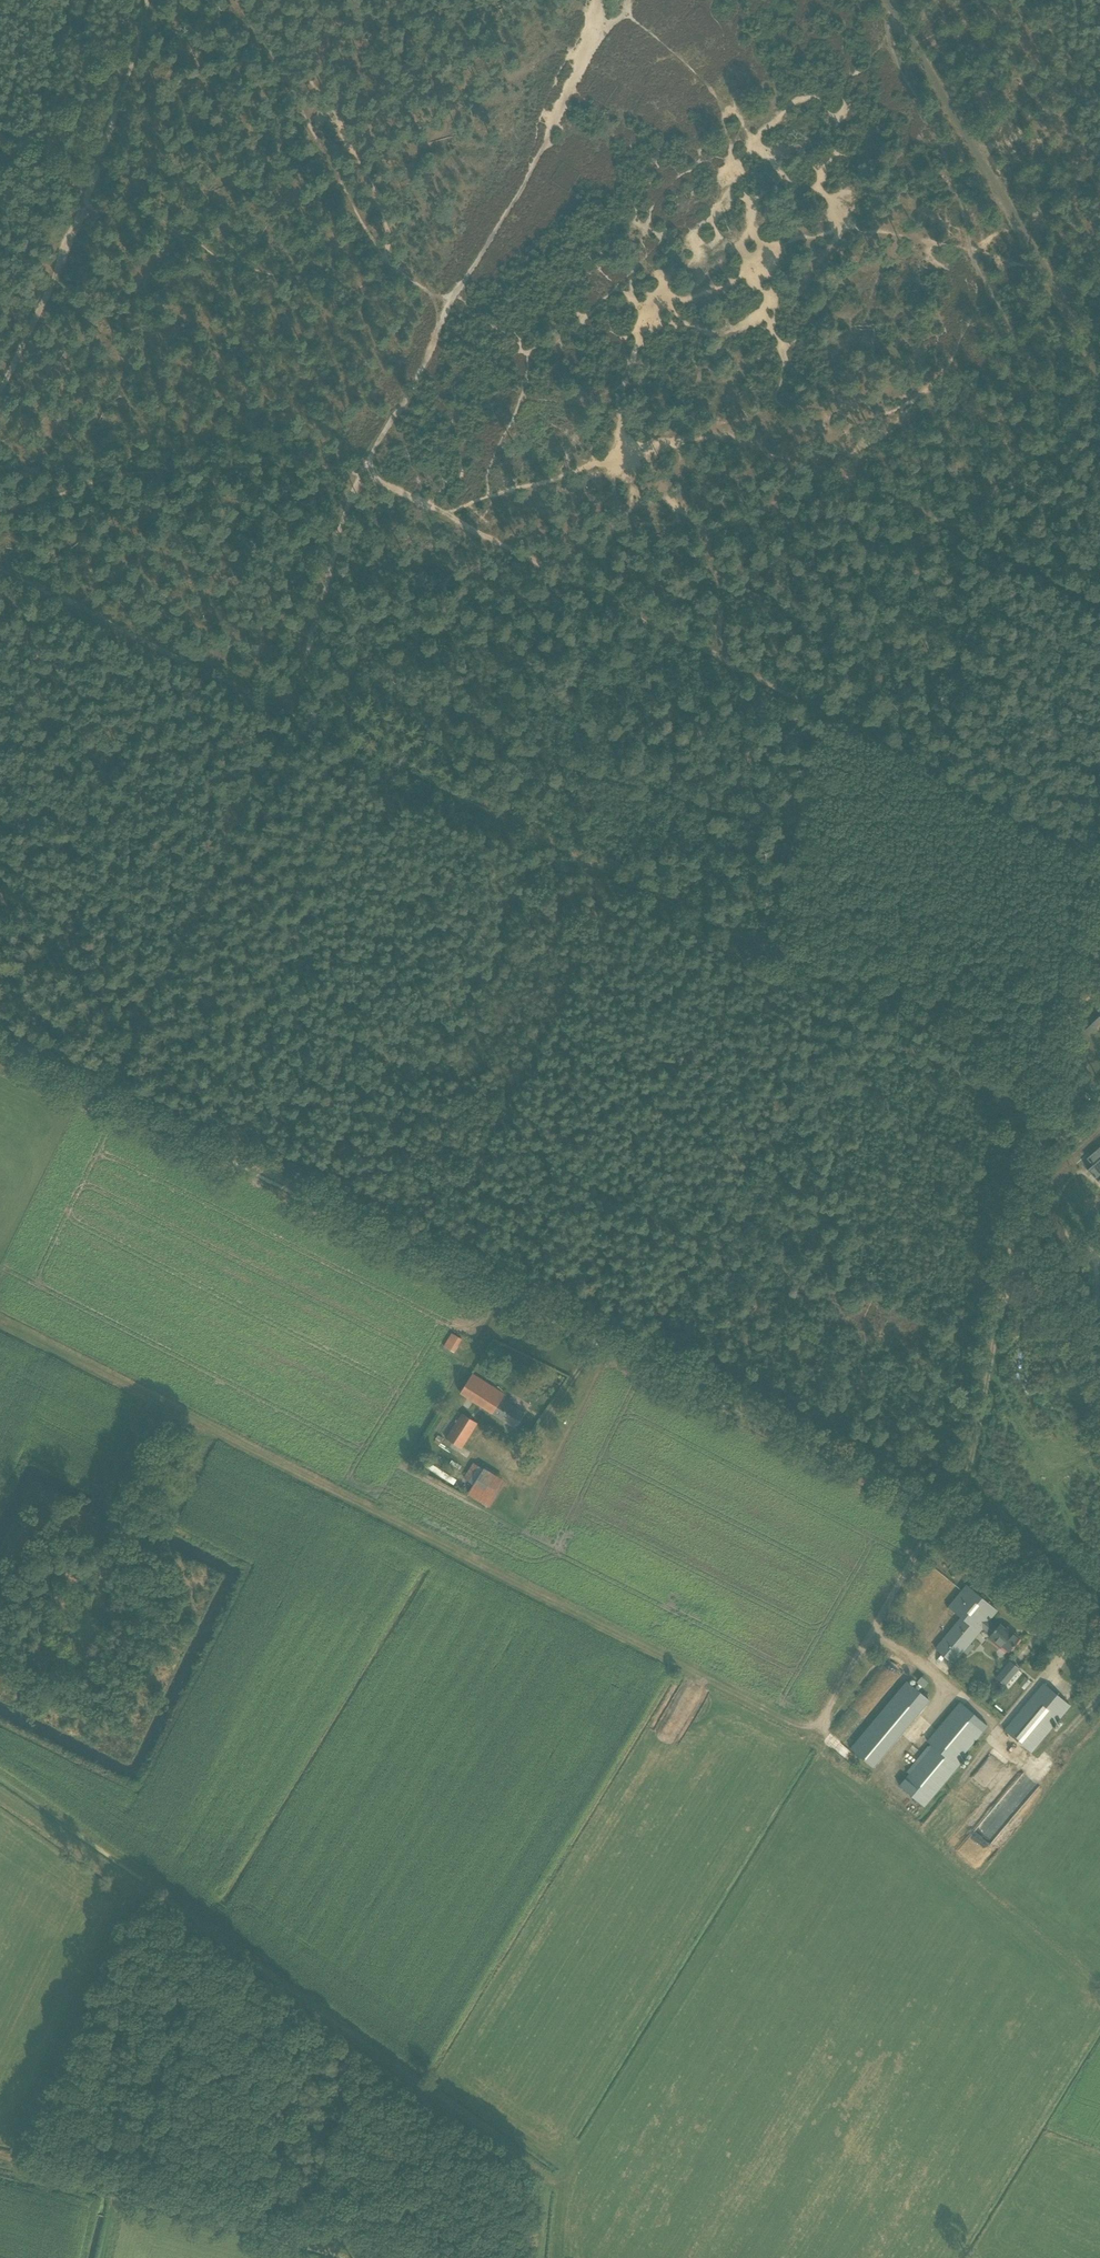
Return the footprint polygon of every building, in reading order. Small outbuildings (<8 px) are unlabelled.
[(1099,1022),(1099,1018),(1095,1013),(1081,1027),(1087,1034),(1099,1022)] [(1087,1159),(1092,1165),(1087,1170),(1088,1172),(1089,1172),(1091,1170),(1093,1173),(1091,1175),(1098,1182),(1099,1180),(1099,1147),(1087,1159)] [(445,1347),(455,1352),(462,1339),(452,1334),(445,1347)] [(459,1394),(515,1430),(519,1424),(525,1414),(502,1400),(505,1395),(473,1374),(467,1383),(459,1394)] [(446,1439),(462,1449),(478,1423),(462,1413),(446,1439)] [(479,1465),(465,1494),(491,1507),(505,1477),(479,1465)] [(934,1648),(952,1663),(982,1627),(991,1635),(989,1637),(1000,1646),(1001,1645),(1009,1651),(1013,1647),(1020,1638),(1012,1632),(1011,1634),(1000,1625),(997,1628),(989,1621),(997,1611),(966,1585),(959,1594),(948,1607),(960,1617),(934,1648)] [(1004,1684),(1009,1688),(1022,1671),(1010,1661),(995,1680),(998,1683),(997,1684),(1001,1688),(1004,1684)] [(1025,1677),(1019,1685),(1024,1689),(1030,1682),(1025,1677)] [(907,1681),(851,1748),(874,1767),(930,1700),(907,1681)] [(1005,1731),(1031,1753),(1070,1706),(1044,1684),(1005,1731)] [(960,1702),(928,1741),(933,1746),(899,1786),(924,1806),(966,1755),(965,1754),(988,1726),(960,1702)]
